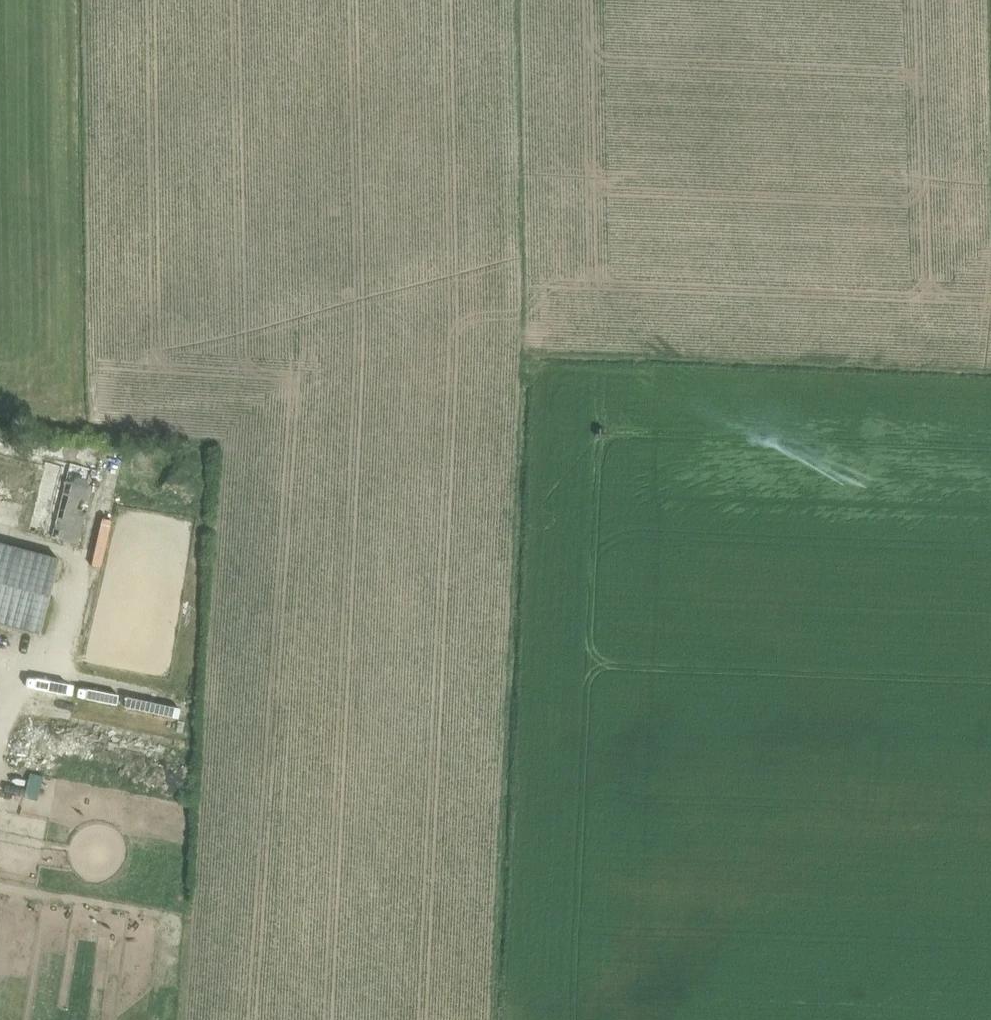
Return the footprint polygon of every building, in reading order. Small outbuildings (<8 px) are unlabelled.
[(49,442),(48,448),(27,531),(78,544),(92,488),(90,487),(99,449),(68,442),(49,442)] [(119,515),(109,513),(106,529),(130,534),(133,522),(118,519),(119,515)] [(39,635),(60,558),(0,542),(0,624),(39,635)]
